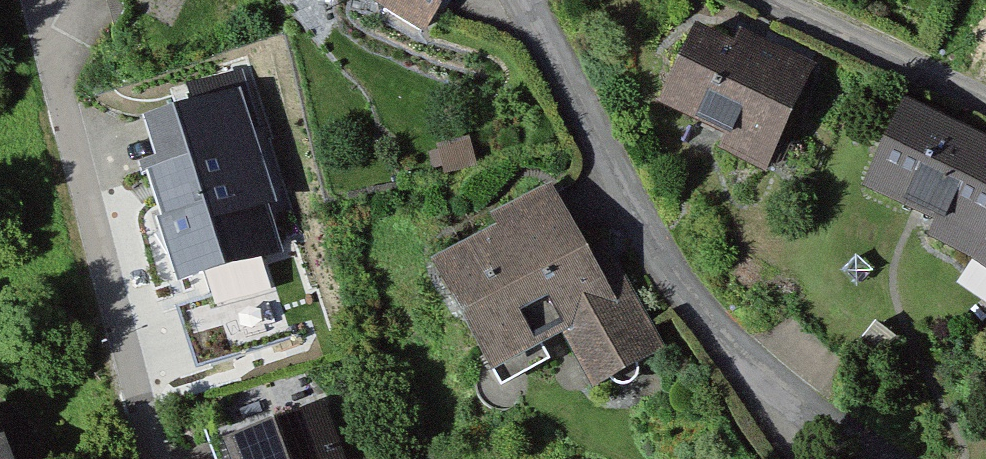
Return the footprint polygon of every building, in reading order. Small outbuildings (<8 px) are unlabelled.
[(386,9),(419,29),(438,0),(383,0),(386,9)] [(737,54),(696,35),(665,102),(731,132),(723,150),(764,169),(810,69),(758,45),(745,72),(732,66),(737,54)] [(263,223),(240,143),(253,139),(234,70),(167,89),(175,115),(135,126),(146,165),(129,169),(164,291),(255,265),(244,228),(263,223)] [(907,113),(873,187),(944,220),(937,237),(975,253),(985,262),(985,151),(907,113)] [(551,194),(499,223),(506,236),(440,272),(458,303),(467,298),(500,359),(564,324),(597,385),(657,352),(600,250),(586,258),(551,194)] [(297,409),(217,437),(225,458),(315,458),(297,409)]
